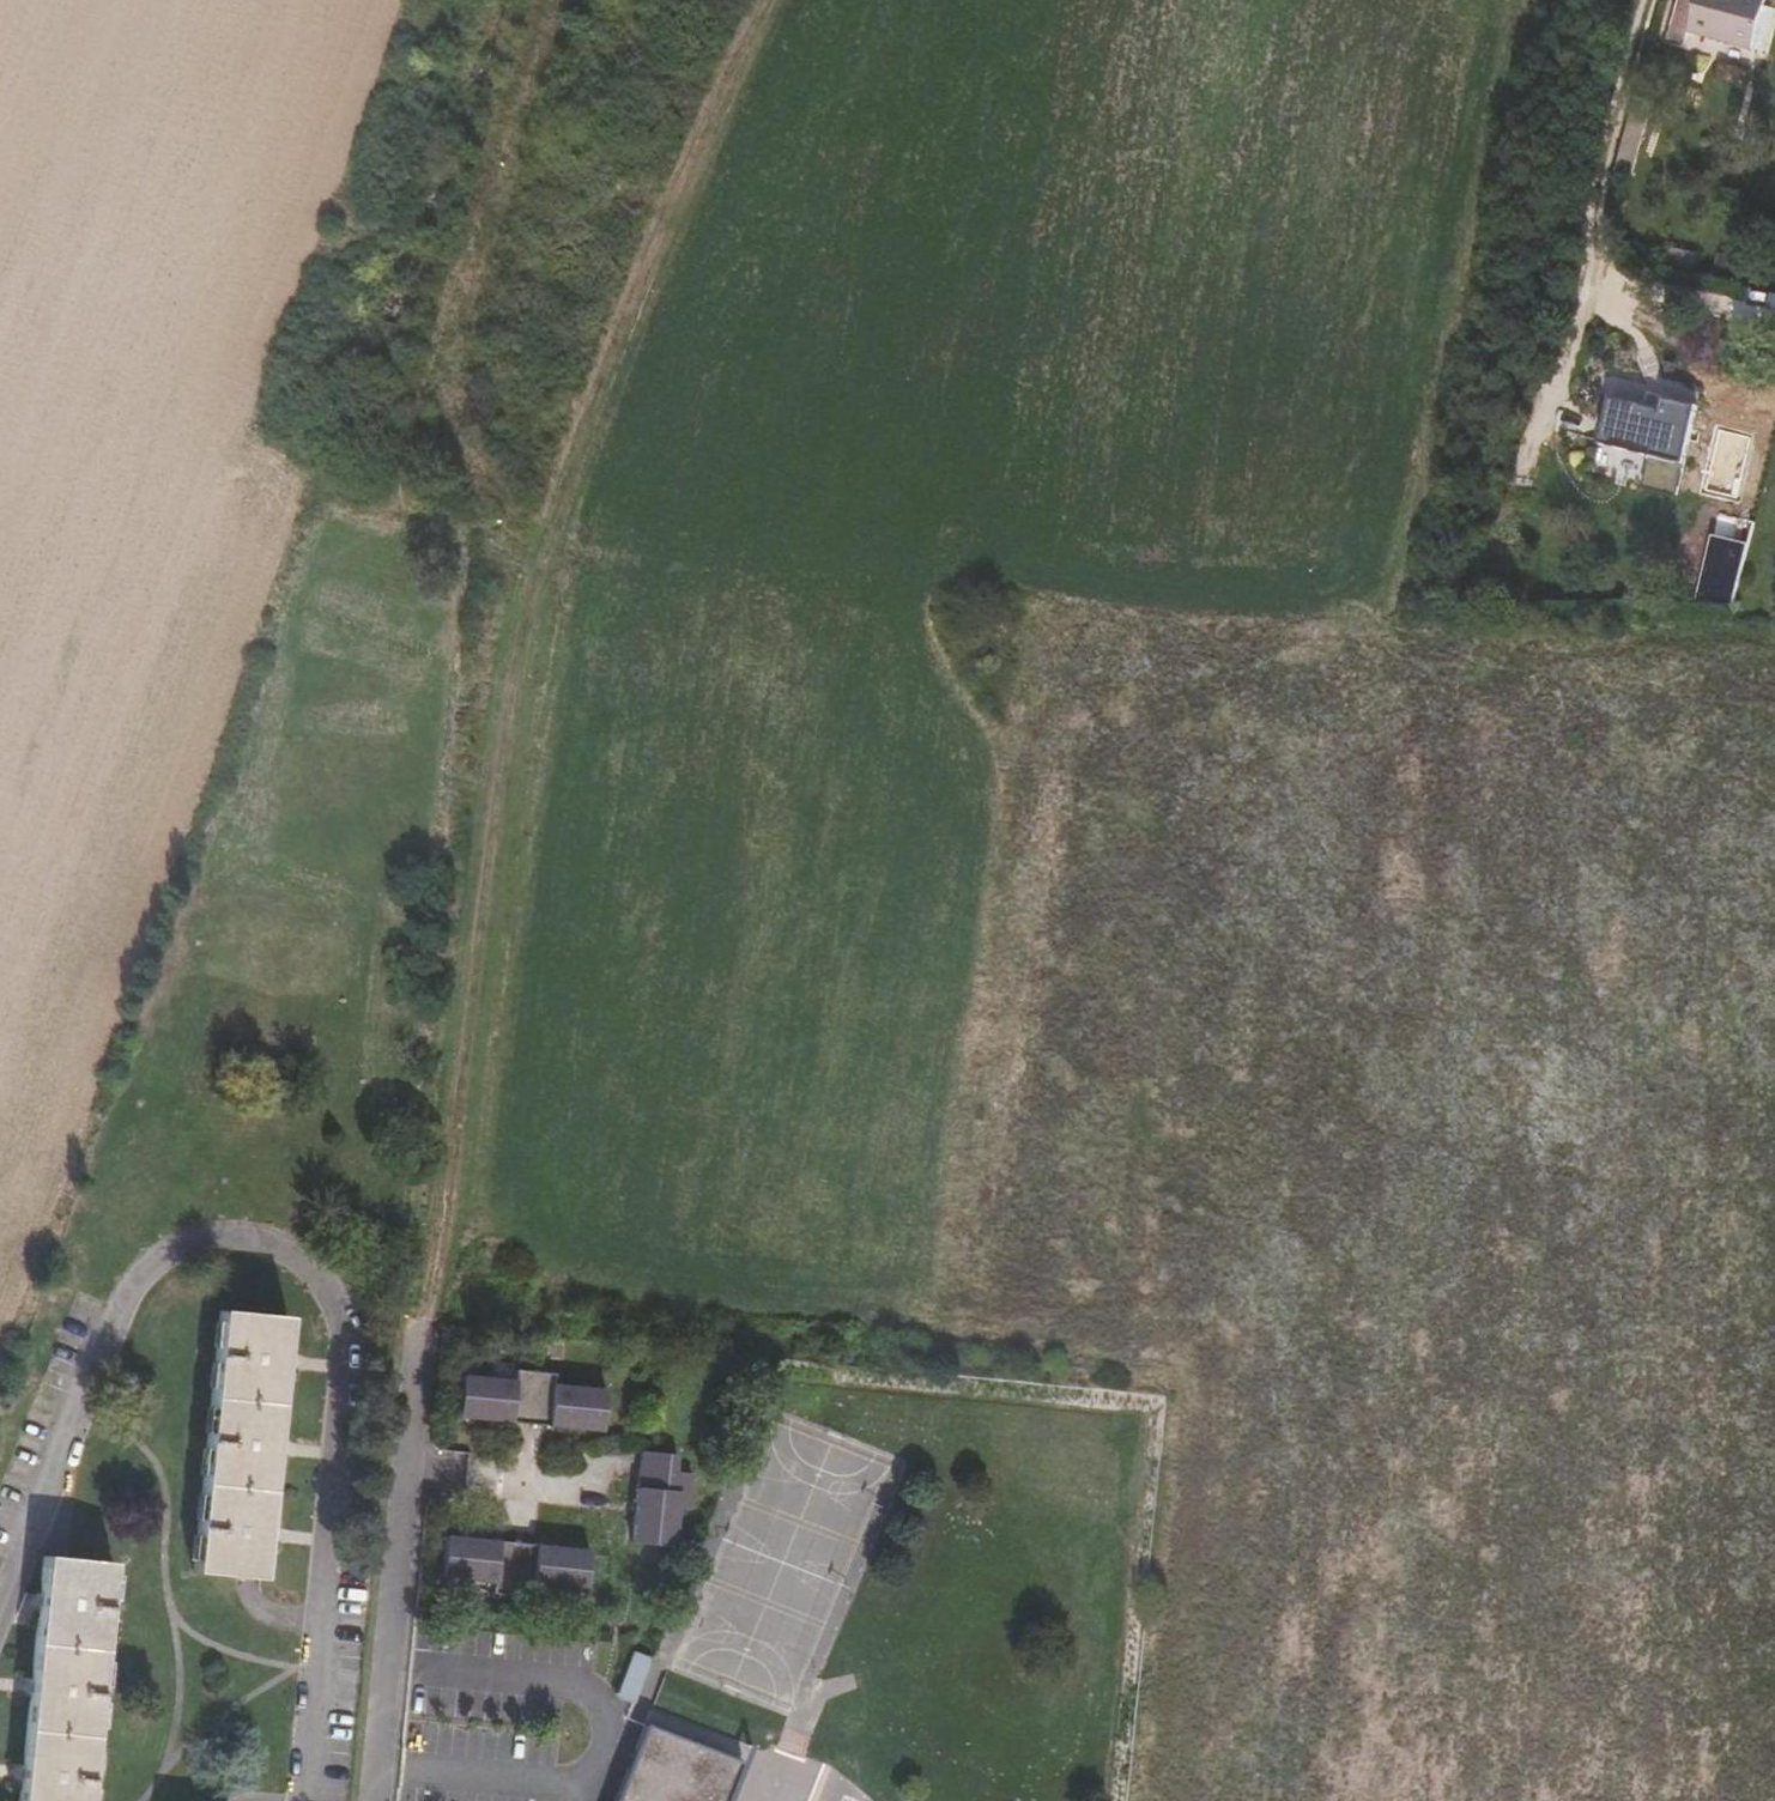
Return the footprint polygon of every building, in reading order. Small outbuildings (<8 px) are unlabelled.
[(1766,8),(1768,1),(1766,0),(1681,0),(1669,42),(1686,46),(1690,33),(1754,51),(1766,8)] [(1766,8),(1754,51),(1768,54),(1774,29),(1774,10),(1766,8)] [(1665,403),(1662,414),(1614,402),(1603,446),(1684,466),(1698,411),(1665,403)] [(210,1398),(202,1484),(193,1572),(234,1576),(240,1577),(247,1578),(257,1579),(260,1579),(264,1545),(264,1536),(266,1521),(269,1491),(272,1457),(273,1445),(275,1434),(277,1405),(281,1371),(282,1361),(283,1350),(286,1318),(218,1311),(210,1398)] [(596,1427),(597,1427),(601,1385),(548,1380),(549,1369),(510,1365),(508,1376),(456,1371),(452,1413),(596,1427)] [(671,1451),(636,1448),(628,1539),(670,1542),(673,1505),(684,1505),(687,1469),(670,1468),(671,1451)] [(582,1588),(585,1546),(441,1533),(438,1576),(490,1580),(489,1591),(529,1595),(530,1583),(582,1588)] [(20,1800),(87,1800),(93,1737),(103,1650),(111,1563),(68,1559),(66,1558),(44,1557),(39,1604),(35,1644),(31,1683),(26,1731),(23,1770),(21,1783),(20,1800)] [(618,1694),(635,1700),(652,1656),(634,1649),(618,1694)] [(741,1759),(642,1721),(612,1800),(725,1800),(741,1759)]
